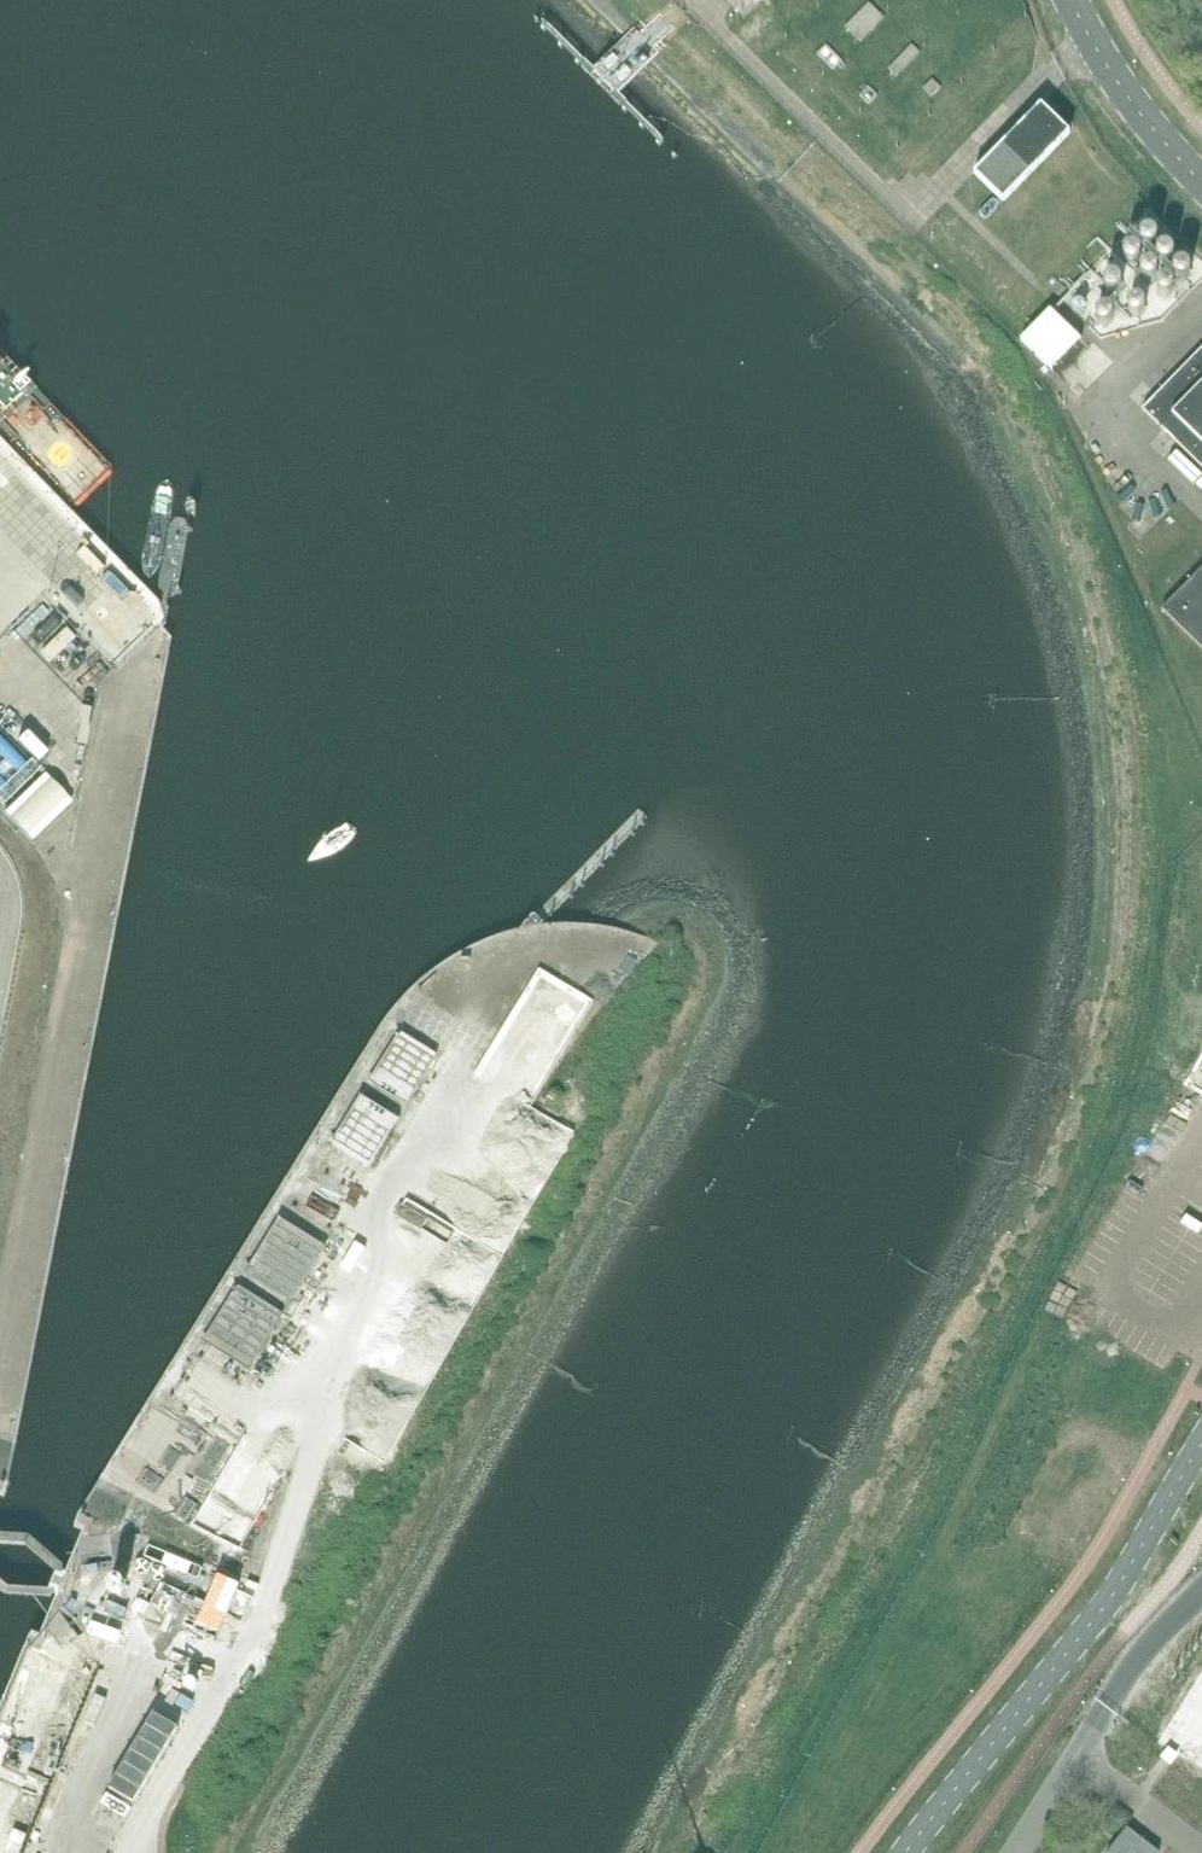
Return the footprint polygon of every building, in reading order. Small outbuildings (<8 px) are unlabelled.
[(802,13),(798,33),(894,129),(899,129),(1006,19),(1006,14),(991,0),(814,0),(802,13)] [(644,58),(640,63),(637,65),(642,70),(649,63),(644,58)] [(1041,104),(974,173),(1004,202),(1070,132),(1041,104)] [(1051,311),(1022,341),(1052,371),(1082,341),(1051,311)] [(1143,409),(1201,468),(1201,349),(1143,409)] [(1201,648),(1201,569),(1163,609),(1201,648)] [(97,687),(124,667),(114,655),(88,674),(97,687)] [(31,842),(71,803),(45,775),(5,814),(31,842)] [(430,1100),(458,1050),(422,1029),(393,1080),(430,1100)] [(383,1093),(347,1155),(385,1177),(421,1115),(383,1093)] [(297,1217),(270,1279),(318,1300),(346,1237),(297,1217)] [(254,1285),(231,1345),(280,1364),(304,1305),(254,1285)] [(1180,1756),(1170,1749),(1166,1754),(1162,1759),(1173,1767),(1177,1762),(1180,1756)] [(1160,1852),(1127,1827),(1108,1852),(1159,1852),(1160,1852)]
